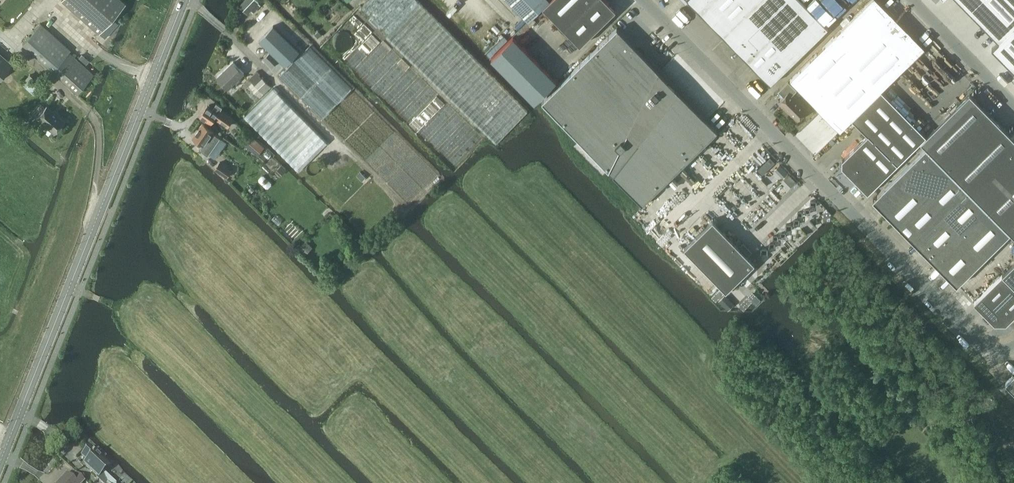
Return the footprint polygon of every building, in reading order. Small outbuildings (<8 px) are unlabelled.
[(98,33),(104,39),(118,23),(112,18),(125,2),(123,0),(61,0),(98,33)] [(240,5),(247,13),(250,9),(253,12),(261,4),(256,0),(245,0),(240,5)] [(415,62),(496,142),(527,111),(444,28),(420,2),(418,0),(368,0),(362,5),(390,32),(387,36),(415,62)] [(550,0),(509,0),(529,20),(544,6),(550,0)] [(544,6),(581,44),(616,9),(607,0),(550,0),(544,6)] [(802,0),(690,0),(771,83),(828,27),(802,0)] [(882,89),(881,89),(925,47),(879,0),(870,0),(790,79),(840,130),(852,118),(882,89)] [(999,40),(992,47),(1013,70),(1013,0),(960,0),(999,40)] [(78,92),(93,74),(68,52),(70,50),(40,23),(22,43),(54,72),(78,92)] [(259,40),(286,66),(300,51),(274,25),(259,40)] [(618,27),(542,101),(643,204),(718,130),(706,118),(618,27)] [(352,46),(352,45),(352,43),(352,41),(349,38),(348,36),(346,35),(342,34),(339,34),(337,34),(335,36),(333,37),(332,38),(330,40),(330,43),(329,45),(329,47),(330,50),(331,51),(332,53),(336,56),(338,57),(340,57),(343,57),(345,56),(347,55),(349,54),(350,52),(352,50),(352,46)] [(514,35),(492,57),(535,101),(557,79),(514,35)] [(280,76),(322,118),(352,88),(310,46),(280,76)] [(279,60),(270,52),(264,58),(272,66),(279,60)] [(12,65),(0,53),(0,78),(12,65)] [(237,84),(241,80),(240,78),(245,73),(234,62),(217,77),(229,89),(235,82),(237,84)] [(328,142),(272,86),(257,71),(242,85),(246,88),(257,100),(243,114),(299,170),(328,142)] [(29,74),(20,82),(33,95),(42,86),(29,74)] [(797,120),(808,109),(793,93),(797,89),(788,80),(778,90),(784,96),(780,100),(783,103),(782,105),(797,120)] [(868,193),(898,163),(921,141),(926,135),(882,89),(852,118),(868,134),(842,159),(842,166),(868,193)] [(1010,232),(1013,236),(1013,137),(970,92),(926,135),(921,141),(926,147),(927,146),(1010,232)] [(234,118),(221,109),(222,108),(217,104),(213,110),(208,106),(201,117),(211,124),(215,118),(228,127),(234,118)] [(54,131),(63,121),(46,105),(37,116),(54,131)] [(193,137),(204,144),(203,146),(202,148),(203,150),(204,151),(205,152),(209,155),(222,136),(214,131),(214,130),(203,123),(193,137)] [(957,284),(1010,232),(927,146),(926,147),(903,169),(873,199),(957,284)] [(220,161),(215,168),(227,176),(232,169),(220,161)] [(740,246),(713,219),(684,247),(727,290),(755,262),(748,255),(749,253),(747,251),(741,244),(740,246)] [(306,240),(297,248),(304,255),(312,247),(306,240)] [(1002,273),(1013,285),(1013,262),(1002,273)] [(974,302),(995,323),(1006,323),(1013,315),(1013,285),(1002,273),(974,302)] [(721,290),(713,297),(724,308),(732,301),(721,290)] [(761,299),(754,293),(749,298),(756,304),(761,299)] [(1013,390),(1013,373),(1006,381),(1006,382),(1013,390)] [(98,477),(96,478),(102,482),(116,482),(103,471),(109,465),(102,459),(105,456),(97,449),(95,452),(89,448),(81,457),(87,461),(84,464),(98,477)] [(76,472),(72,477),(67,473),(57,482),(82,482),(85,480),(76,472)]
